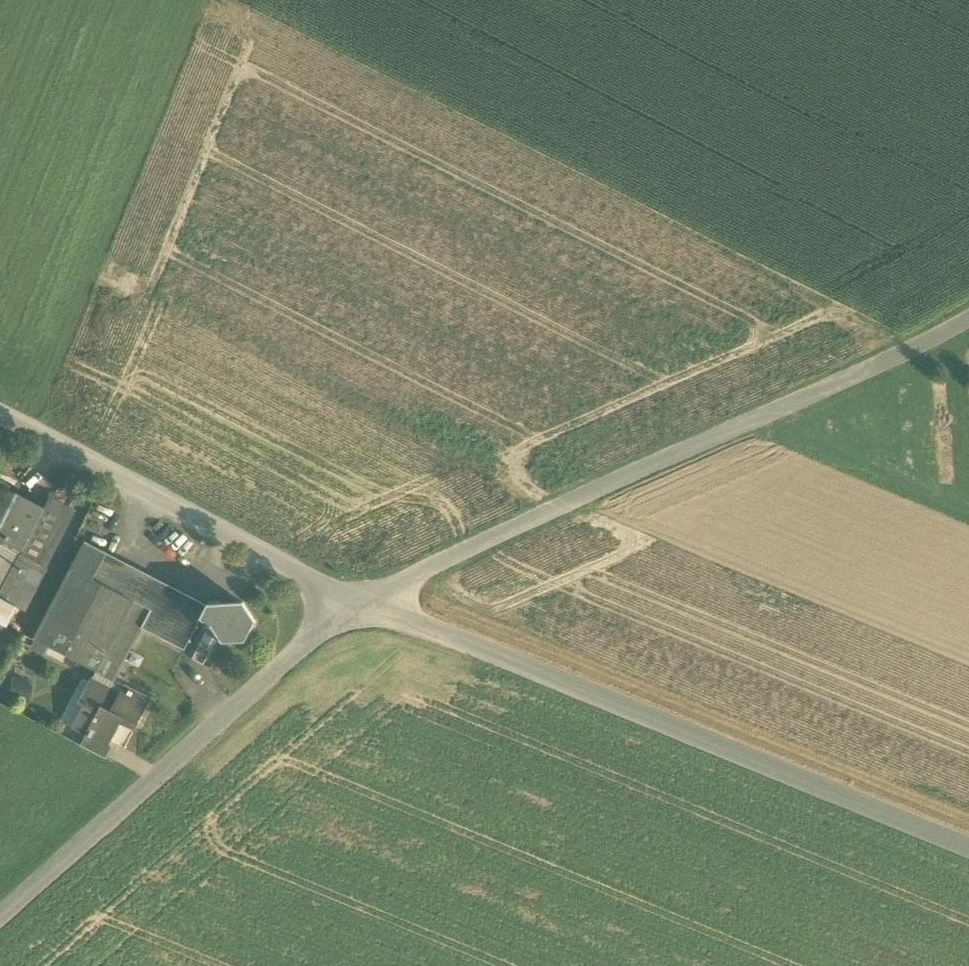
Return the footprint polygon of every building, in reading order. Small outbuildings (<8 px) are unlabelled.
[(11,572),(44,508),(0,485),(0,593),(11,572)] [(44,508),(11,572),(30,582),(17,607),(26,612),(49,569),(47,568),(77,510),(50,496),(44,508)] [(86,542),(72,568),(94,580),(108,553),(86,542)] [(128,564),(108,553),(94,580),(114,590),(128,564)] [(128,564),(114,590),(134,601),(151,610),(142,628),(184,650),(200,620),(208,606),(207,606),(128,564)] [(35,639),(97,672),(134,601),(114,590),(94,580),(72,568),(35,639)] [(17,607),(30,582),(11,572),(0,593),(0,621),(3,622),(4,622),(11,619),(17,607)] [(151,610),(134,601),(97,672),(100,674),(114,681),(142,628),(151,610)] [(217,640),(222,643),(245,642),(255,622),(243,603),(207,605),(207,606),(208,606),(200,620),(210,625),(217,640)] [(192,659),(204,665),(217,640),(210,625),(192,659)] [(100,674),(95,684),(72,727),(86,735),(108,746),(109,745),(120,723),(122,720),(136,727),(150,700),(124,686),(114,681),(100,674)] [(27,678),(12,676),(9,700),(32,703),(34,686),(26,685),(27,678)] [(122,720),(120,723),(134,730),(136,727),(122,720)] [(81,746),(105,758),(112,747),(109,745),(108,746),(86,735),(81,746)]
